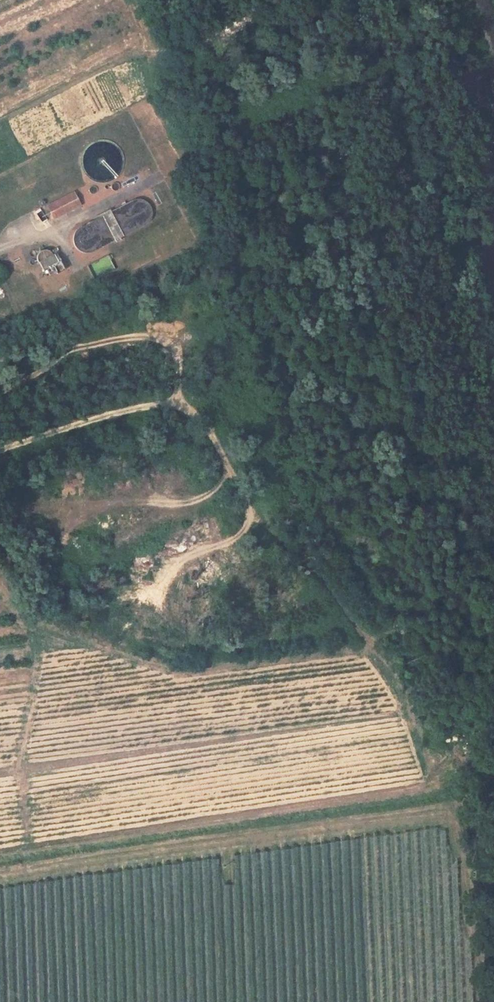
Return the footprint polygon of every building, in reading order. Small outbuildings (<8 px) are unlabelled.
[(79,153),(95,185),(127,169),(111,137),(79,153)] [(74,194),(48,207),(54,219),(80,206),(74,194)] [(116,241),(156,221),(144,196),(103,216),(116,241)] [(75,232),(78,250),(92,248),(90,229),(75,232)] [(88,266),(94,279),(116,268),(109,255),(88,266)] [(61,260),(43,268),(47,276),(57,271),(58,273),(66,270),(61,260)]
